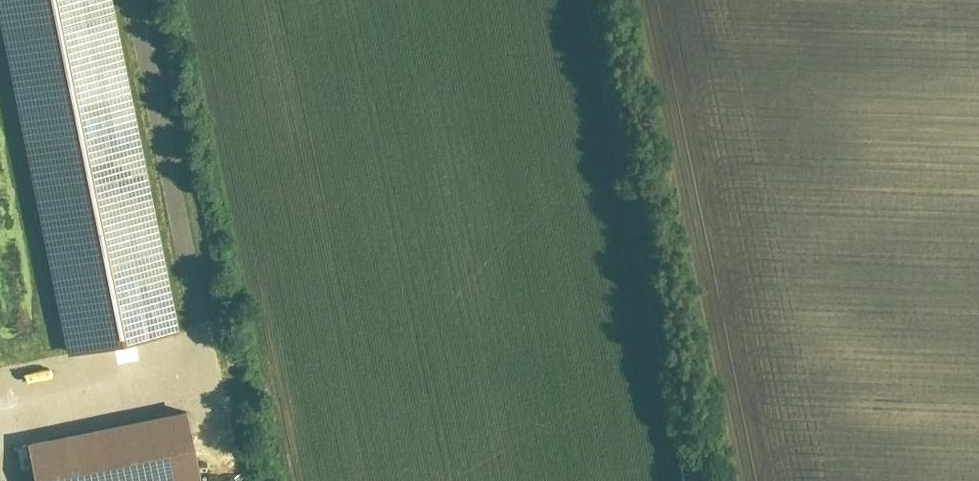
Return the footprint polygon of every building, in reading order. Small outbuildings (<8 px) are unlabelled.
[(73,360),(185,337),(116,0),(0,0),(73,360)] [(38,480),(206,480),(191,412),(31,446),(38,480)]
